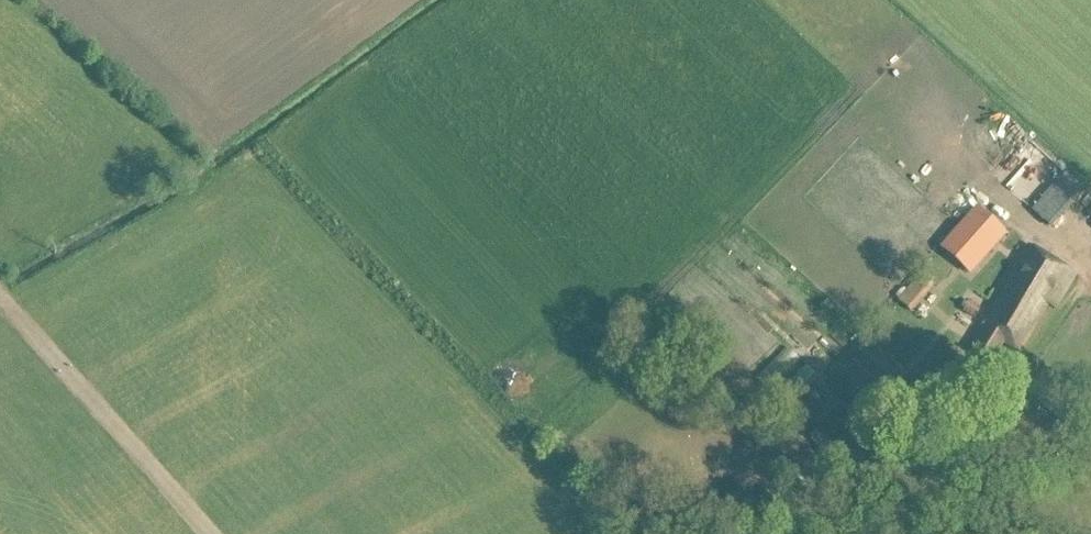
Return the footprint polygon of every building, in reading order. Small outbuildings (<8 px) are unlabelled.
[(1081,197),(1061,179),(1030,213),(1050,231),(1081,197)] [(977,215),(942,254),(971,281),(1006,242),(977,215)] [(1055,310),(1075,277),(1028,249),(971,345),(976,348),(972,355),(991,366),(1003,346),(1020,355),(1048,306),(1055,310)] [(919,274),(896,300),(911,313),(934,287),(919,274)] [(968,304),(962,314),(973,321),(979,311),(968,304)]
